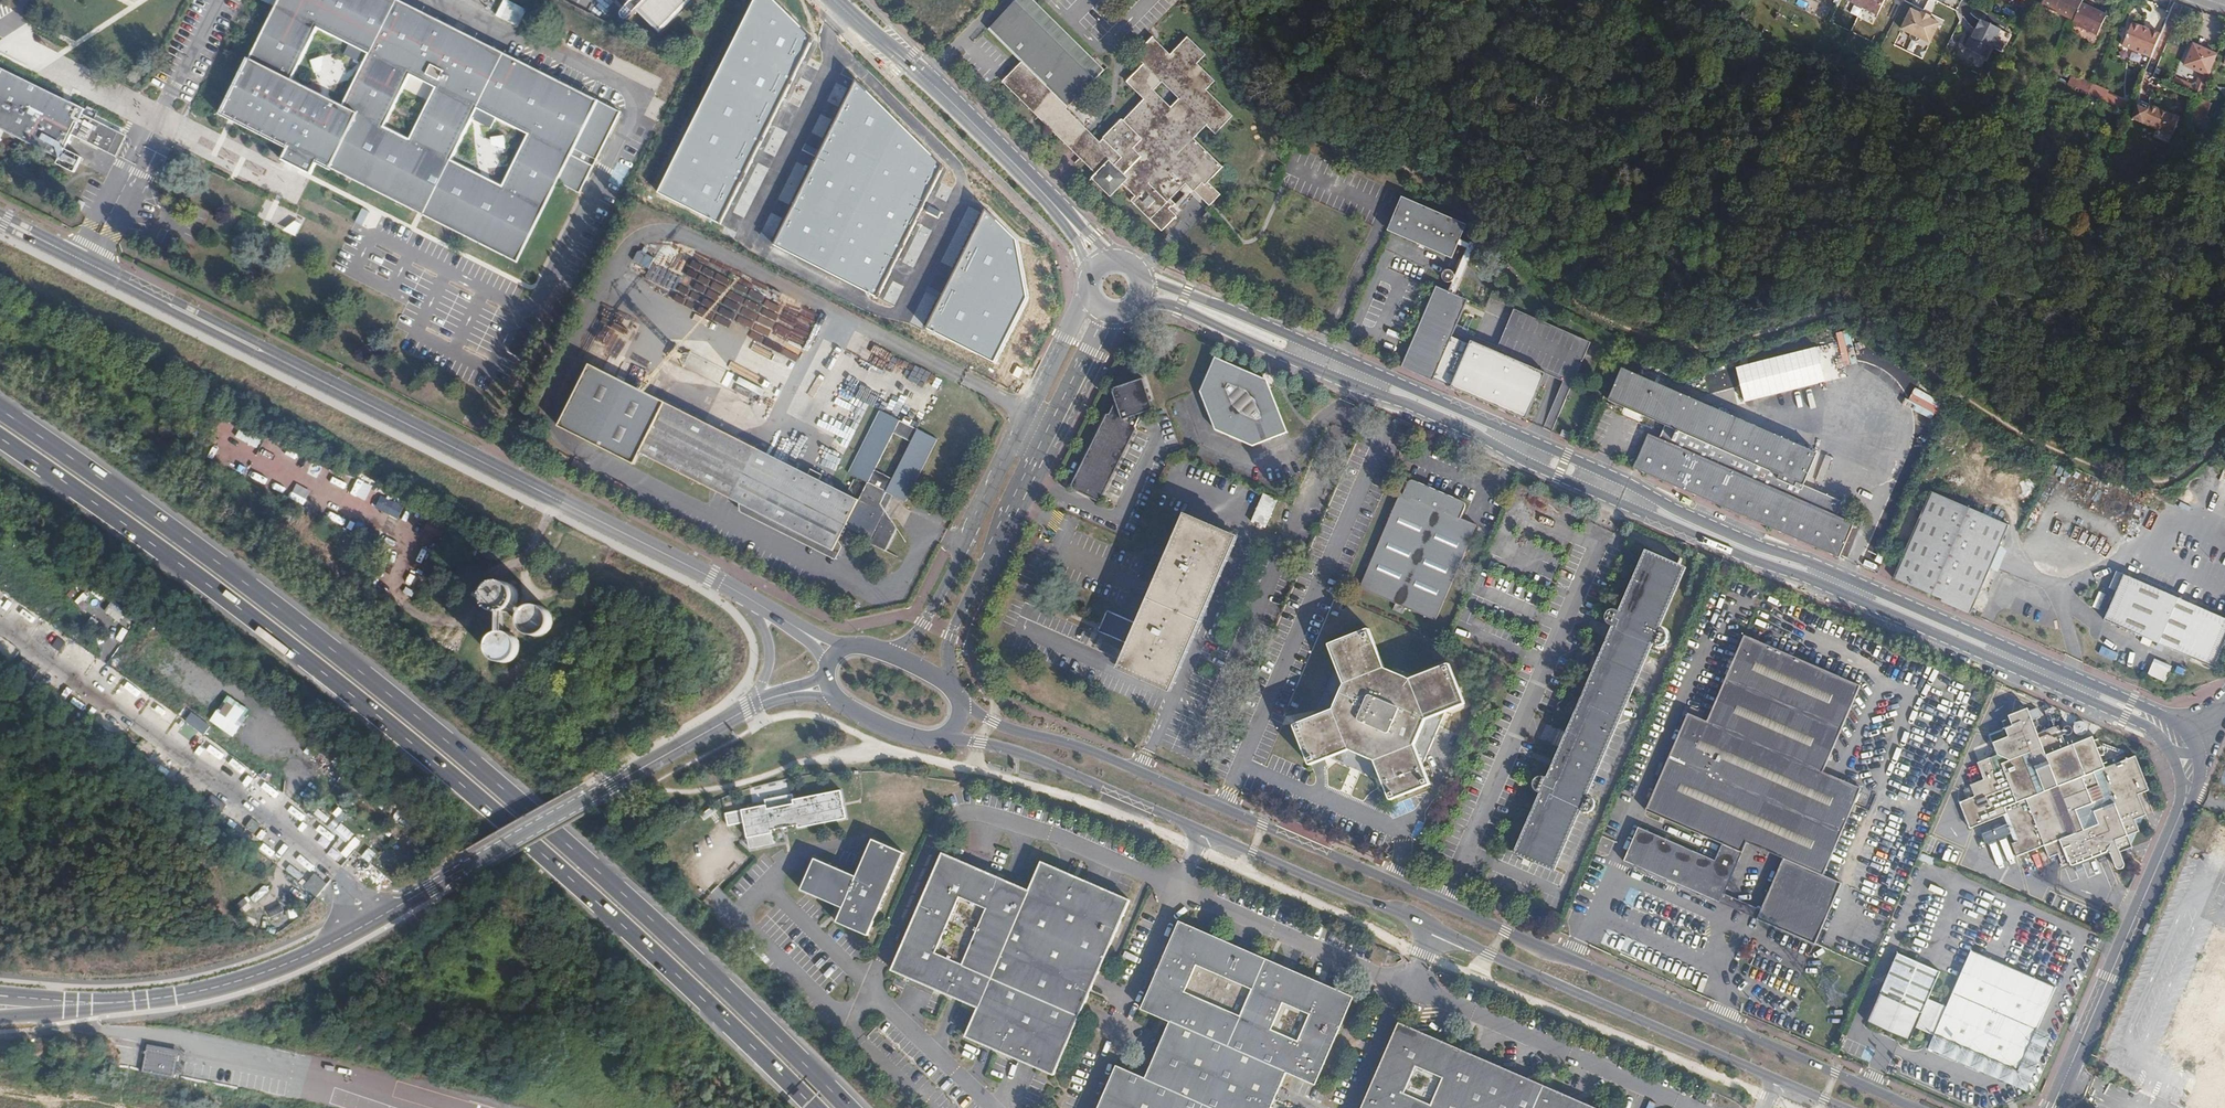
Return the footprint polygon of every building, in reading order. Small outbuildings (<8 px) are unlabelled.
[(579,193),(593,165),(572,155),(599,101),(398,0),(279,0),(222,114),(288,148),(282,160),(311,175),(317,162),(517,263),(558,182),(579,193)] [(630,2),(624,9),(621,12),(621,17),(620,18),(622,20),(623,18),(626,19),(629,18),(636,11),(660,34),(693,0),(629,0),(630,2)] [(774,0),(756,0),(659,193),(720,224),(814,40),(774,0)] [(1021,62),(1066,108),(1104,71),(1033,0),(1017,0),(988,30),(1021,62)] [(1851,2),(1881,16),(1889,0),(1852,0),(1851,2)] [(2077,0),(2039,0),(2037,4),(2070,17),(2077,0)] [(2069,21),(2094,31),(2102,10),(2077,0),(2070,17),(2069,21)] [(1940,23),(1910,7),(1899,28),(1929,43),(1940,23)] [(2146,54),(2156,31),(2129,19),(2118,42),(2138,51),(2146,54)] [(2013,35),(1991,23),(1976,51),(1999,63),(2013,35)] [(1103,138),(1103,139),(1100,142),(1089,132),(1066,108),(1021,62),(1007,77),(1014,84),(1042,112),(1077,147),(1083,153),(1079,158),(1096,173),(1092,178),(1110,196),(1122,185),(1134,196),(1130,200),(1150,220),(1186,185),(1185,183),(1189,180),(1197,188),(1201,184),(1204,186),(1222,167),(1193,138),(1206,126),(1215,134),(1233,116),(1207,90),(1215,81),(1198,64),(1206,56),(1188,37),(1170,55),(1153,38),(1135,55),(1144,64),(1126,82),(1144,99),(1123,120),(1122,119),(1103,138)] [(2179,77),(2175,85),(2201,97),(2204,90),(2218,53),(2194,44),(2185,64),(2194,68),(2189,81),(2179,77)] [(0,74),(0,130),(60,158),(72,135),(102,150),(103,147),(115,153),(123,137),(111,131),(113,129),(82,114),(85,109),(2,69),(0,74)] [(858,84),(775,246),(881,296),(944,168),(858,84)] [(2104,90),(2101,96),(2117,103),(2119,96),(2104,90)] [(2201,97),(2195,111),(2204,115),(2205,109),(2202,108),(2209,91),(2204,90),(2201,97)] [(2117,103),(2124,106),(2127,100),(2119,96),(2117,103)] [(2136,98),(2128,116),(2168,132),(2175,115),(2136,98)] [(1197,188),(1189,180),(1185,183),(1186,185),(1193,192),(1197,188)] [(1443,216),(1402,198),(1388,230),(1429,248),(1443,216)] [(928,329),(995,362),(1028,297),(1017,240),(987,211),(928,329)] [(1443,216),(1429,248),(1452,258),(1466,226),(1443,216)] [(646,254),(641,264),(650,269),(655,258),(646,254)] [(1437,284),(1400,369),(1433,383),(1439,370),(1455,377),(1450,389),(1514,416),(1514,415),(1516,416),(1524,419),(1545,372),(1469,340),(1464,352),(1450,346),(1470,298),(1437,284)] [(1816,347),(1735,367),(1744,402),(1824,381),(1816,347)] [(1202,391),(1217,428),(1254,445),(1286,426),(1260,381),(1253,374),(1216,357),(1202,391)] [(885,510),(892,495),(906,502),(937,440),(880,410),(848,473),(867,483),(859,500),(820,480),(808,474),(587,362),(560,415),(639,455),(641,452),(833,550),(845,526),(870,539),(868,542),(885,551),(897,528),(885,510)] [(1648,434),(1634,468),(1840,558),(1855,523),(1837,516),(1844,502),(1804,485),(1817,454),(1623,369),(1609,400),(1666,425),(1660,438),(1648,434)] [(1439,370),(1433,383),(1450,389),(1455,377),(1439,370)] [(1144,379),(1113,391),(1116,400),(1108,416),(1106,416),(1071,487),(1101,503),(1137,430),(1135,426),(1138,419),(1142,416),(1156,409),(1144,379)] [(811,469),(808,474),(820,480),(822,475),(811,469)] [(1401,493),(1360,587),(1436,621),(1477,524),(1462,518),(1466,506),(1464,501),(1415,480),(1411,481),(1409,483),(1404,493),(1401,493)] [(2009,526),(1931,492),(1894,578),(1972,611),(2009,526)] [(1277,500),(1264,494),(1252,521),(1266,527),(1277,500)] [(1116,672),(1169,695),(1234,538),(1184,517),(1136,623),(1107,610),(1098,631),(1127,644),(1116,672)] [(1546,795),(1522,851),(1552,864),(1577,809),(1584,812),(1588,812),(1591,810),(1597,813),(1600,806),(1595,803),(1594,801),(1592,798),(1583,793),(1608,739),(1649,642),(1659,646),(1664,645),(1667,642),(1668,637),(1667,633),(1662,629),(1656,627),(1680,571),(1649,558),(1625,614),(1616,610),(1612,609),(1607,612),(1605,615),(1605,619),(1606,622),(1609,624),(1615,627),(1619,629),(1552,780),(1547,777),(1541,776),(1536,778),(1534,781),(1533,785),(1534,788),(1537,791),(1546,795)] [(2124,574),(2104,620),(2212,668),(2224,638),(2224,619),(2124,574)] [(497,611),(501,612),(505,612),(507,611),(511,610),(514,608),(517,604),(518,600),(518,595),(517,590),(514,586),(510,583),(505,582),(500,582),(496,583),(492,586),(490,589),(488,593),(488,599),(489,603),(492,607),(495,609),(497,611)] [(527,611),(517,604),(514,608),(524,615),(527,611)] [(529,608),(527,611),(524,615),(523,619),(523,623),(524,628),(527,631),(530,634),(533,635),(537,635),(541,635),(545,634),(548,632),(550,628),(552,623),(552,619),(551,614),(548,611),(545,608),(541,606),(534,606),(529,608)] [(1382,780),(1423,764),(1445,712),(1466,704),(1450,664),(1410,679),(1385,669),(1370,629),(1329,645),(1337,665),(1315,717),(1294,725),(1310,766),(1341,754),(1378,770),(1382,780)] [(507,632),(501,633),(496,635),(493,638),(490,642),(489,646),(490,651),(491,655),(494,658),(497,661),(501,662),(505,663),(507,662),(510,662),(514,659),(516,657),(518,654),(519,650),(520,646),(518,641),(515,636),(511,634),(507,632)] [(1624,862),(1721,903),(1725,894),(1747,843),(1784,859),(1762,910),(1758,920),(1816,944),(1842,883),(1824,875),(1861,788),(1824,772),(1860,686),(1746,636),(1707,722),(1688,713),(1646,811),(1723,845),(1716,861),(1639,827),(1624,862)] [(1701,696),(1696,708),(1705,712),(1710,700),(1701,696)] [(219,713),(240,727),(250,711),(229,697),(219,713)] [(2016,857),(2045,846),(2051,858),(2060,855),(2064,866),(2110,849),(2116,862),(2116,867),(2119,869),(2122,870),(2125,869),(2128,865),(2127,862),(2125,860),(2122,853),(2135,848),(2131,836),(2142,832),(2137,819),(2149,815),(2141,794),(2151,791),(2138,756),(2107,768),(2095,735),(2069,746),(2065,736),(2070,737),(2073,736),(2075,732),(2074,728),(2071,726),(2067,726),(2065,727),(2063,731),(2061,726),(2039,734),(2030,710),(2003,721),(2006,729),(1990,734),(1999,755),(1977,763),(1984,780),(1971,784),(1975,797),(1960,802),(1970,828),(2004,815),(2014,842),(2011,844),(2016,857)] [(1430,785),(1423,764),(1382,780),(1390,800),(1430,785)] [(766,805),(726,813),(728,826),(744,823),(749,848),(774,844),(771,830),(798,825),(798,827),(847,818),(842,790),(795,800),(793,794),(765,800),(766,805)] [(724,811),(742,810),(741,801),(723,803),(724,811)] [(2210,844),(2223,849),(2224,845),(2224,828),(2217,825),(2210,844)] [(851,911),(845,925),(868,935),(905,853),(873,839),(857,877),(815,858),(801,889),(843,907),(851,911)] [(942,853),(892,970),(978,1007),(966,1036),(1055,1075),(1131,901),(1042,862),(1029,891),(942,853)] [(1725,894),(1721,903),(1758,920),(1762,910),(1725,894)] [(837,922),(845,925),(851,911),(843,907),(837,922)] [(1099,1107),(1272,1107),(1288,1072),(1317,1085),(1356,997),(1181,922),(1142,1010),(1171,1022),(1146,1078),(1118,1065),(1099,1107)] [(2208,930),(2161,1053),(2198,1067),(2182,1107),(2224,1107),(2224,937),(2208,930)] [(1900,952),(1869,1021),(1911,1039),(1917,1028),(2019,1073),(2057,988),(1974,951),(1949,1005),(1931,997),(1942,971),(1900,952)] [(1363,1107),(1595,1107),(1400,1022),(1363,1107)]
